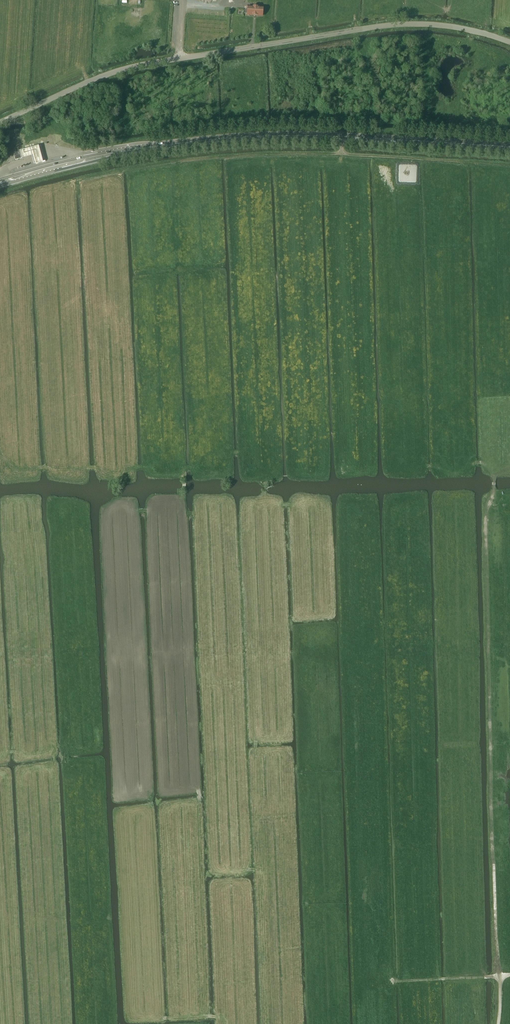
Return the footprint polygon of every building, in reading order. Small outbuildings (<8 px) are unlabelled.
[(247,14),(262,16),(263,7),(248,6),(247,14)] [(38,147),(19,152),(21,159),(32,156),(34,165),(43,162),(38,147)] [(15,160),(22,158),(20,150),(13,152),(15,160)]
